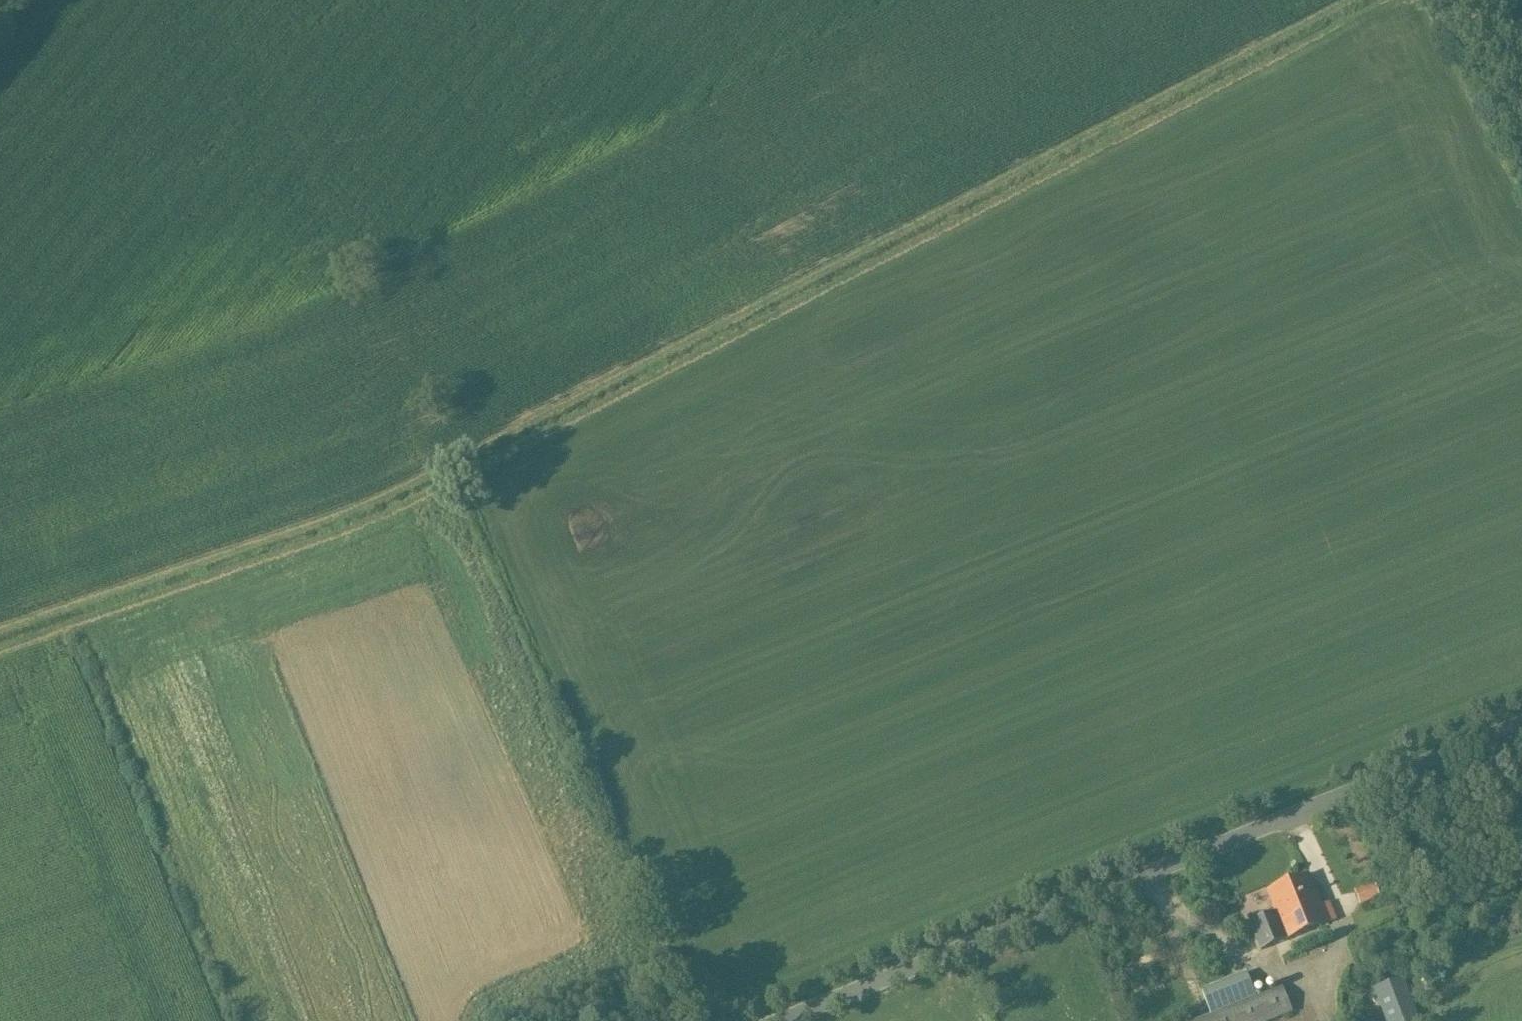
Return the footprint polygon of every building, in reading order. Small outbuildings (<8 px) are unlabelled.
[(1286,943),(1328,925),(1337,921),(1330,905),(1321,909),(1308,879),(1267,894),(1276,914),(1251,925),(1261,952),(1286,943)] [(1359,908),(1381,898),(1375,883),(1354,892),(1359,908)] [(1404,979),(1375,989),(1385,1020),(1418,1020),(1404,979)] [(1293,1014),(1283,987),(1198,1020),(1275,1020),(1293,1014)]
